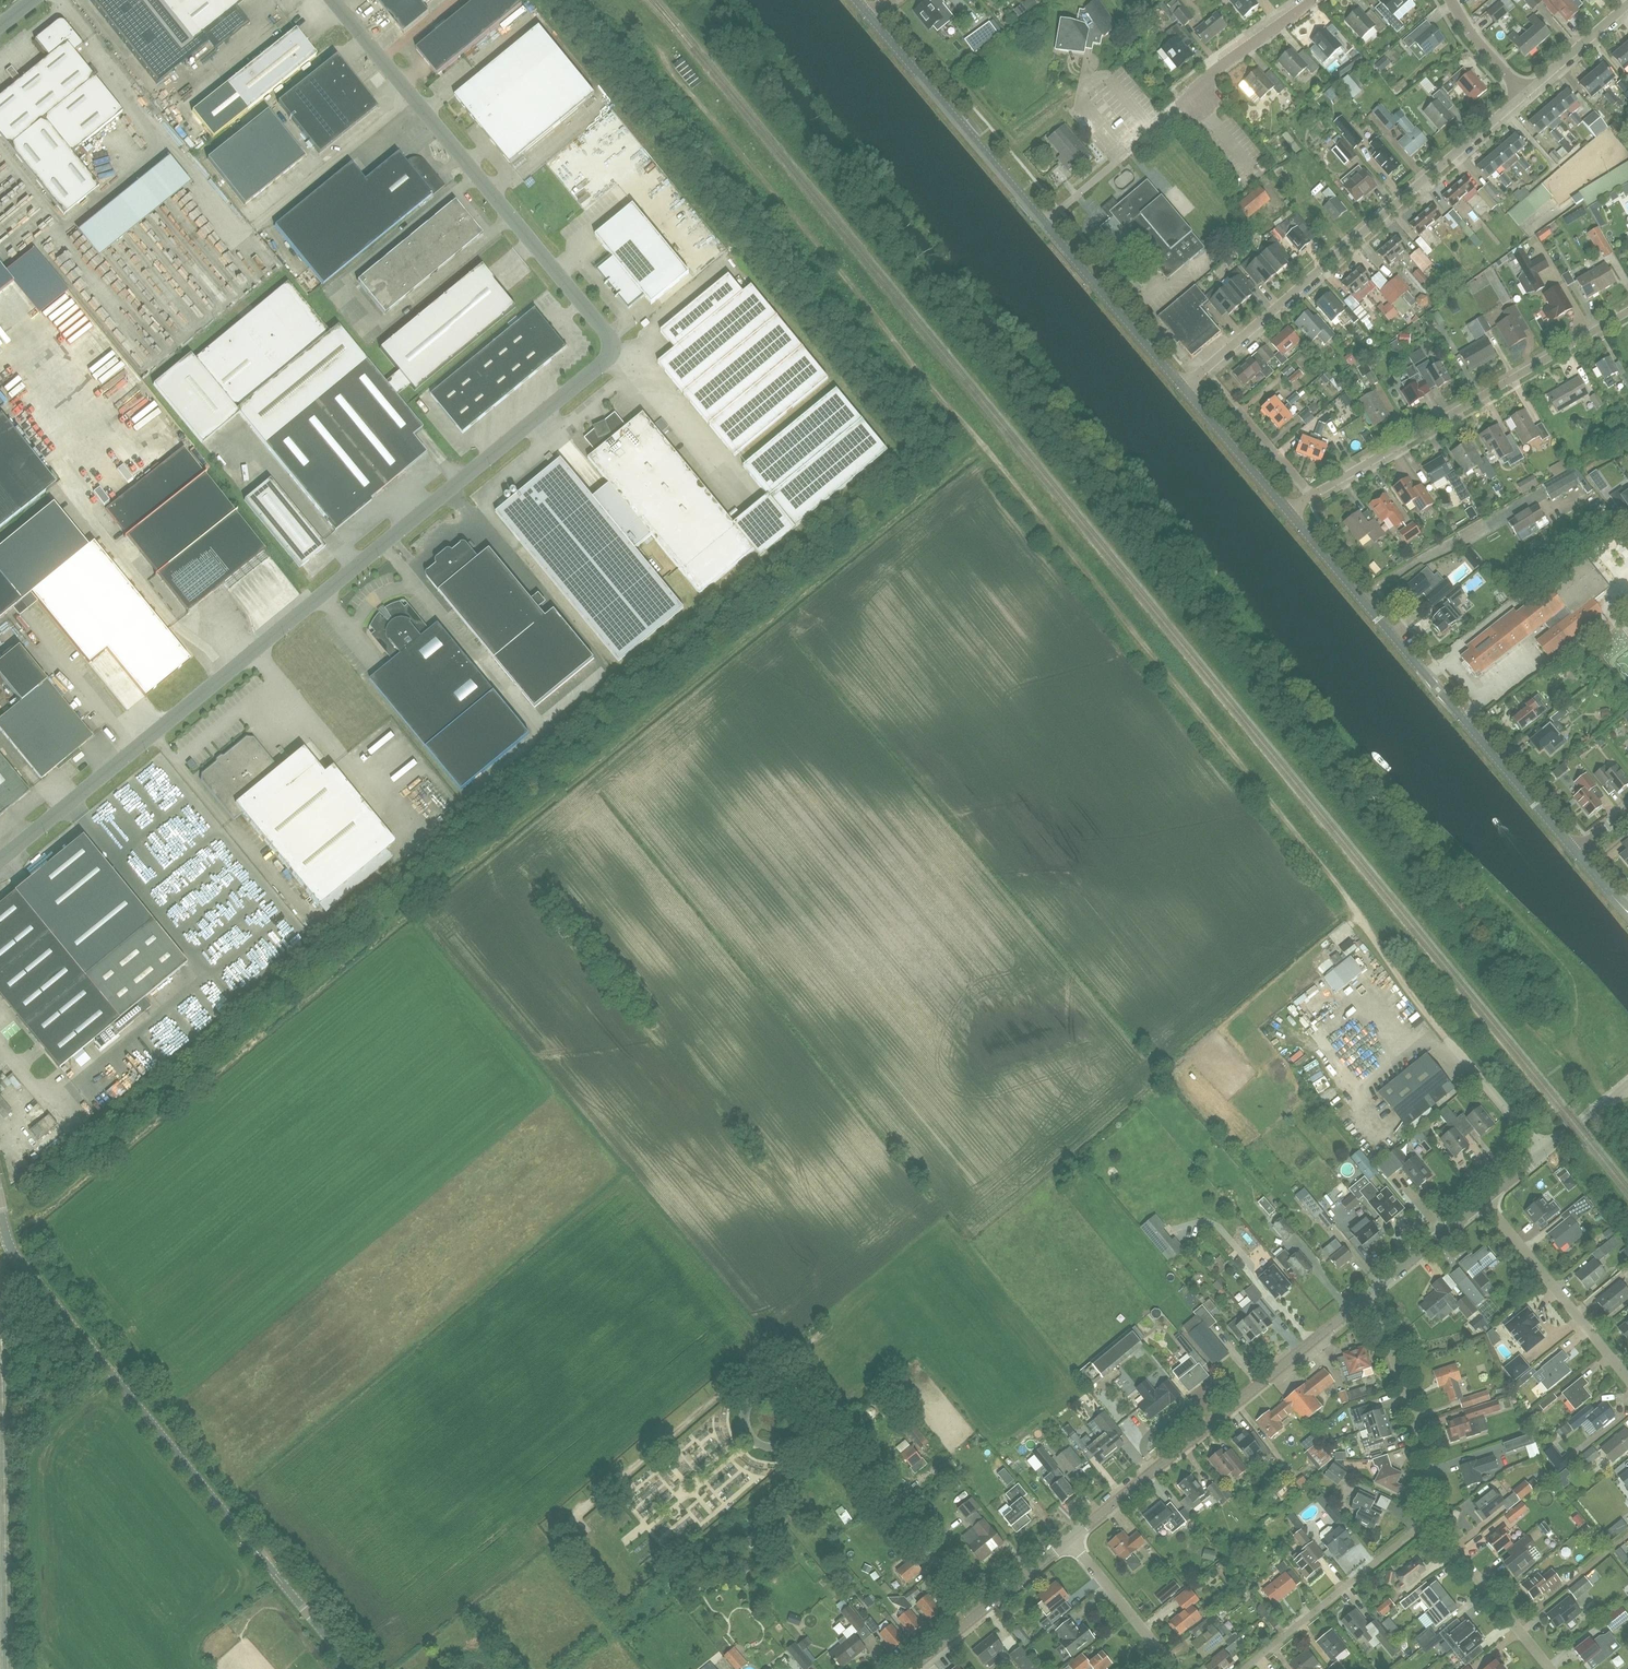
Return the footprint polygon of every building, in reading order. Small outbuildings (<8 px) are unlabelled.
[(202,34),(244,0),(90,0),(156,83),(208,42),(202,34)] [(378,3),(386,13),(402,0),(381,0),(378,3)] [(395,24),(421,3),(418,0),(402,0),(386,13),(395,24)] [(518,0),(477,0),(417,50),(438,75),(522,6),(518,0)] [(1022,4),(1028,12),(1038,5),(1034,0),(1028,0),(1022,4)] [(1092,50),(1094,44),(1101,45),(1103,35),(1104,37),(1118,28),(1099,0),(1097,0),(1084,9),(1086,11),(1080,10),(1077,24),(1061,21),(1056,49),(1084,55),(1085,49),(1092,50)] [(1179,2),(1177,0),(1174,0),(1168,5),(1170,9),(1169,10),(1173,14),(1177,20),(1183,27),(1194,18),(1184,6),(1180,1),(1179,2)] [(1244,16),(1258,5),(1253,0),(1231,0),(1244,16)] [(1398,31),(1403,26),(1398,21),(1415,6),(1412,3),(1413,2),(1410,0),(1381,0),(1379,2),(1389,13),(1383,18),(1396,33),(1398,31)] [(1533,11),(1542,3),(1539,0),(1524,0),(1533,11)] [(1553,2),(1551,4),(1567,22),(1568,21),(1570,21),(1573,18),(1573,16),(1579,11),(1570,0),(1551,0),(1553,2)] [(938,32),(954,18),(942,4),(936,10),(928,1),(915,12),(930,30),(934,26),(938,32)] [(1173,23),(1177,20),(1173,14),(1169,10),(1163,2),(1160,5),(1165,13),(1173,23)] [(1496,24),(1509,13),(1500,2),(1487,13),(1496,24)] [(421,3),(395,24),(404,35),(430,13),(423,6),(421,3)] [(1379,35),(1386,28),(1373,14),(1367,19),(1358,9),(1344,21),(1361,40),(1373,29),(1379,35)] [(1205,44),(1226,27),(1222,22),(1223,21),(1217,13),(1194,31),(1205,44)] [(1534,27),(1526,34),(1537,47),(1550,36),(1532,16),(1528,20),(1534,27)] [(99,187),(72,153),(122,112),(74,51),(83,44),(65,23),(63,21),(61,21),(59,21),(56,22),(35,39),(49,56),(21,79),(11,66),(6,71),(16,83),(0,96),(0,135),(64,215),(99,187)] [(990,22),(974,33),(979,40),(970,47),(974,52),(999,34),(990,22)] [(1171,71),(1177,67),(1191,55),(1182,44),(1189,38),(1177,24),(1166,33),(1173,42),(1163,50),(1169,57),(1163,61),(1171,71)] [(1417,29),(1403,41),(1402,41),(1409,49),(1415,43),(1425,56),(1444,40),(1432,26),(1422,34),(1417,29)] [(455,96),(488,137),(573,67),(540,27),(455,96)] [(316,55),(310,47),(295,29),(192,111),(213,137),(248,110),(316,55)] [(1345,55),(1352,49),(1339,35),(1333,39),(1324,29),(1311,42),(1327,60),(1339,49),(1345,55)] [(1525,57),(1537,47),(1526,34),(1519,40),(1513,34),(1508,38),(1525,57)] [(1624,47),(1612,57),(1624,70),(1627,66),(1627,52),(1624,47)] [(1311,76),(1318,69),(1305,55),(1300,59),(1291,49),(1277,62),(1294,80),(1306,70),(1311,76)] [(336,56),(278,103),(319,154),(377,107),(336,56)] [(1364,62),(1360,56),(1350,62),(1355,69),(1364,62)] [(693,89),(694,87),(700,82),(682,60),(675,67),(693,89)] [(1386,74),(1397,66),(1393,61),(1382,69),(1386,74)] [(1603,65),(1592,75),(1603,88),(1607,93),(1611,90),(1607,85),(1615,78),(1603,65)] [(573,67),(488,137),(510,164),(595,95),(573,67)] [(1250,98),(1255,93),(1260,100),(1272,89),(1277,95),(1285,89),(1272,75),(1267,79),(1258,69),(1244,82),(1239,86),(1250,98)] [(1473,102),(1487,90),(1471,71),(1459,82),(1454,76),(1441,87),(1447,94),(1458,85),(1473,102)] [(1603,88),(1592,75),(1580,84),(1591,98),(1603,88)] [(1323,82),(1328,87),(1333,82),(1328,77),(1323,82)] [(1348,77),(1340,83),(1354,100),(1362,93),(1348,77)] [(1432,79),(1425,83),(1433,94),(1440,90),(1432,79)] [(1623,79),(1617,84),(1625,94),(1623,96),(1627,102),(1627,86),(1623,79)] [(1558,98),(1568,109),(1578,101),(1568,89),(1558,98)] [(1607,93),(1616,104),(1620,101),(1611,90),(1607,93)] [(1439,131),(1453,119),(1444,108),(1450,103),(1439,91),(1432,97),(1436,102),(1423,112),(1439,131)] [(1613,106),(1616,104),(1607,93),(1604,96),(1613,106)] [(1548,106),(1558,117),(1568,109),(1558,98),(1548,106)] [(173,103),(166,111),(170,115),(178,108),(173,103)] [(1287,117),(1297,109),(1293,104),(1289,107),(1291,109),(1285,114),(1287,117)] [(1389,132),(1398,124),(1381,104),(1372,112),(1389,132)] [(1549,126),(1553,131),(1556,129),(1563,123),(1558,117),(1548,106),(1539,114),(1549,126)] [(267,111),(207,159),(244,205),(305,157),(267,111)] [(1578,127),(1583,122),(1575,112),(1569,117),(1578,127)] [(1583,122),(1594,136),(1606,126),(1594,112),(1583,122)] [(1549,126),(1539,114),(1529,123),(1539,134),(1549,126)] [(1426,140),(1416,128),(1414,130),(1403,118),(1397,123),(1399,125),(1395,128),(1404,138),(1399,142),(1410,156),(1419,148),(1418,147),(1426,140)] [(1363,142),(1347,124),(1339,131),(1354,149),(1363,142)] [(1062,156),(1058,159),(1068,171),(1089,153),(1065,126),(1048,140),(1062,156)] [(1556,129),(1553,131),(1562,141),(1564,139),(1556,129)] [(1559,143),(1562,141),(1553,131),(1550,133),(1559,143)] [(1516,154),(1526,146),(1516,134),(1506,143),(1516,154)] [(1350,162),(1358,156),(1343,139),(1335,145),(1350,162)] [(1389,176),(1400,166),(1378,140),(1371,146),(1374,149),(1370,153),(1374,158),(1373,158),(1389,176)] [(1510,168),(1517,162),(1520,159),(1516,154),(1506,143),(1496,151),(1510,168)] [(1563,159),(1562,159),(1568,154),(1563,148),(1557,153),(1555,150),(1549,155),(1557,164),(1563,159)] [(1496,171),(1502,167),(1506,172),(1510,168),(1496,151),(1486,160),(1496,171)] [(432,195),(443,186),(425,164),(422,161),(419,160),(415,159),(411,160),(408,162),(406,163),(398,152),(364,180),(351,163),(274,225),(323,284),(432,195)] [(191,183),(169,156),(77,230),(99,257),(191,183)] [(1528,169),(1531,167),(1523,157),(1520,159),(1528,169)] [(1526,172),(1528,169),(1520,159),(1517,162),(1526,172)] [(1496,171),(1486,160),(1477,168),(1487,180),(1496,171)] [(1583,190),(1595,213),(1604,208),(1598,198),(1627,182),(1627,167),(1583,190)] [(1364,170),(1345,187),(1344,187),(1356,202),(1369,191),(1370,192),(1377,186),(1364,170)] [(1507,188),(1512,184),(1503,174),(1498,178),(1507,188)] [(1465,178),(1454,188),(1463,198),(1474,188),(1465,178)] [(1158,270),(1167,280),(1205,248),(1192,233),(1161,197),(1147,180),(1118,205),(1113,199),(1102,209),(1110,220),(1106,223),(1105,228),(1120,245),(1125,246),(1128,242),(1134,250),(1136,248),(1156,272),(1158,270)] [(1493,200),(1500,194),(1490,182),(1483,188),(1493,200)] [(1518,224),(1551,197),(1541,185),(1508,213),(1518,224)] [(1330,202),(1323,208),(1334,221),(1347,210),(1329,188),(1322,194),(1330,202)] [(1463,198),(1454,188),(1442,198),(1451,208),(1463,198)] [(1520,203),(1530,194),(1525,188),(1520,192),(1519,190),(1513,195),(1520,203)] [(1249,219),(1270,200),(1260,189),(1239,208),(1249,219)] [(1478,193),(1480,195),(1488,205),(1489,205),(1492,209),(1497,206),(1494,202),(1494,201),(1483,189),(1478,193)] [(456,227),(468,217),(455,200),(442,210),(456,227)] [(651,304),(689,273),(633,205),(595,236),(613,258),(597,271),(608,283),(606,284),(607,285),(608,284),(618,296),(617,297),(618,298),(619,297),(629,309),(644,296),(651,304)] [(1449,215),(1443,220),(1432,207),(1421,217),(1433,231),(1445,222),(1453,230),(1458,226),(1449,215)] [(1569,218),(1574,226),(1592,215),(1588,207),(1569,218)] [(442,210),(430,220),(444,237),(456,227),(442,210)] [(1454,211),(1449,215),(1458,226),(1463,222),(1454,211)] [(1302,232),(1308,227),(1296,213),(1280,227),(1288,236),(1287,237),(1299,252),(1301,251),(1302,252),(1307,249),(1305,247),(1311,242),(1302,232)] [(482,233),(468,217),(456,227),(470,244),(482,233)] [(1433,231),(1421,217),(1409,226),(1418,237),(1419,236),(1421,238),(1423,240),(1433,231)] [(444,237),(430,220),(418,230),(432,247),(444,237)] [(1475,234),(1467,226),(1462,230),(1469,239),(1475,234)] [(444,237),(457,254),(470,244),(456,227),(444,237)] [(1552,234),(1550,232),(1547,227),(1537,235),(1541,242),(1552,234)] [(1599,254),(1602,252),(1605,258),(1613,253),(1599,227),(1587,234),(1599,254)] [(418,230),(406,240),(420,257),(432,247),(418,230)] [(432,247),(445,264),(457,254),(444,237),(432,247)] [(1268,251),(1261,257),(1276,274),(1287,265),(1285,263),(1290,258),(1273,238),(1264,246),(1268,251)] [(1402,255),(1407,250),(1396,238),(1387,246),(1399,260),(1403,257),(1402,255)] [(1421,238),(1415,242),(1427,256),(1432,251),(1423,240),(1421,238)] [(420,257),(406,240),(394,250),(407,267),(420,257)] [(1399,260),(1387,246),(1377,254),(1388,267),(1393,263),(1394,265),(1399,260)] [(420,257),(433,274),(445,264),(432,247),(420,257)] [(395,277),(407,267),(394,250),(382,260),(395,277)] [(1432,265),(1420,250),(1413,256),(1420,264),(1417,266),(1423,273),(1432,265)] [(1543,256),(1531,263),(1524,250),(1514,256),(1512,254),(1507,257),(1511,263),(1516,260),(1523,271),(1535,292),(1536,293),(1545,287),(1538,274),(1550,267),(1543,256)] [(407,267),(421,284),(433,274),(420,257),(407,267)] [(1229,267),(1233,263),(1229,257),(1224,261),(1229,267)] [(1261,257),(1254,263),(1250,258),(1241,266),(1258,286),(1263,282),(1265,284),(1276,274),(1261,257)] [(383,287),(395,277),(382,260),(369,270),(383,287)] [(1599,291),(1616,281),(1605,263),(1589,273),(1599,291)] [(398,371),(410,385),(415,391),(516,307),(481,265),(380,348),(398,371)] [(1503,306),(1513,299),(1493,265),(1466,285),(1472,296),(1491,285),(1503,306)] [(13,282),(5,272),(0,266),(0,292),(13,282)] [(395,277),(409,294),(421,284),(407,267),(395,277)] [(1414,300),(1407,292),(1408,291),(1397,278),(1389,284),(1380,273),(1372,281),(1361,268),(1351,276),(1368,296),(1376,288),(1401,317),(1410,310),(1407,306),(1414,300)] [(1249,280),(1248,281),(1237,269),(1228,277),(1232,282),(1225,288),(1240,305),(1251,296),(1249,293),(1256,288),(1249,280)] [(383,287),(369,270),(357,280),(371,297),(383,287)] [(1527,294),(1535,292),(1523,271),(1518,280),(1527,294)] [(1568,272),(1561,276),(1568,287),(1575,283),(1568,272)] [(1588,299),(1591,297),(1600,292),(1599,291),(1589,273),(1577,280),(1588,299)] [(743,293),(729,275),(661,331),(675,349),(658,363),(735,456),(828,379),(752,286),(743,293)] [(1351,276),(1341,284),(1351,295),(1344,301),(1349,308),(1360,319),(1362,323),(1366,320),(1358,310),(1361,307),(1358,304),(1368,296),(1351,276)] [(383,287),(397,304),(409,294),(395,277),(383,287)] [(1417,281),(1409,284),(1411,292),(1419,289),(1417,281)] [(238,412),(334,529),(426,453),(412,436),(422,428),(338,325),(329,332),(288,282),(194,359),(190,354),(153,384),(202,443),(238,412)] [(1551,318),(1556,315),(1556,317),(1572,308),(1559,285),(1543,294),(1550,305),(1545,308),(1544,312),(1547,317),(1551,318)] [(1195,286),(1158,317),(1191,357),(1221,332),(1200,308),(1208,301),(1205,297),(1195,286)] [(397,304),(383,287),(371,297),(384,314),(397,304)] [(1205,297),(1208,301),(1222,317),(1227,313),(1229,315),(1240,305),(1225,288),(1218,294),(1214,289),(1205,297)] [(1338,317),(1346,326),(1352,321),(1355,324),(1360,319),(1349,308),(1345,312),(1330,294),(1317,306),(1331,323),(1338,317)] [(1510,346),(1525,338),(1517,324),(1523,320),(1514,306),(1508,309),(1512,316),(1498,324),(1510,346)] [(79,308),(52,326),(58,334),(84,315),(79,308)] [(536,309),(440,387),(431,395),(463,434),(567,347),(536,309)] [(1438,312),(1433,315),(1439,326),(1445,323),(1438,312)] [(1325,343),(1335,335),(1318,315),(1313,320),(1307,314),(1296,324),(1311,342),(1318,336),(1325,343)] [(1483,336),(1492,330),(1484,316),(1474,321),(1483,336)] [(644,328),(650,323),(647,319),(641,324),(644,328)] [(1274,356),(1275,357),(1282,366),(1288,360),(1283,355),(1300,341),(1289,328),(1288,328),(1289,329),(1271,345),(1278,353),(1274,356)] [(171,329),(165,334),(173,343),(179,339),(171,329)] [(1470,370),(1495,355),(1486,339),(1460,354),(1470,370)] [(1274,373),(1267,364),(1275,357),(1274,356),(1266,346),(1251,359),(1250,359),(1233,373),(1244,386),(1260,372),(1266,379),(1274,373)] [(1355,364),(1358,362),(1351,353),(1345,358),(1352,367),(1355,364)] [(1306,357),(1301,361),(1306,368),(1311,363),(1306,357)] [(1371,387),(1379,383),(1373,372),(1372,372),(1367,363),(1365,358),(1358,362),(1355,364),(1357,368),(1363,378),(1365,376),(1371,387)] [(1599,377),(1603,374),(1606,379),(1604,381),(1608,389),(1615,385),(1611,377),(1618,373),(1609,358),(1597,365),(1599,368),(1594,371),(1596,376),(1599,377)] [(1438,389),(1442,386),(1443,388),(1451,384),(1449,382),(1451,381),(1440,363),(1432,368),(1428,361),(1417,368),(1424,381),(1431,377),(1438,389)] [(1286,379),(1295,371),(1290,365),(1281,373),(1286,379)] [(1424,397),(1422,395),(1429,390),(1423,380),(1422,380),(1413,365),(1405,370),(1410,379),(1402,384),(1406,390),(1402,392),(1410,405),(1424,397)] [(1291,384),(1303,374),(1299,370),(1288,380),(1291,384)] [(1627,389),(1627,377),(1626,373),(1620,376),(1627,389)] [(1558,404),(1561,408),(1587,393),(1578,378),(1547,396),(1553,406),(1558,404)] [(55,485),(27,451),(62,424),(35,389),(0,415),(0,528),(55,485)] [(743,466),(795,528),(888,451),(837,389),(743,466)] [(1289,403),(1299,395),(1296,392),(1287,401),(1289,403)] [(1374,426),(1389,417),(1375,392),(1360,401),(1374,426)] [(1346,408),(1353,405),(1347,394),(1341,397),(1346,408)] [(1604,406),(1597,394),(1590,398),(1597,410),(1604,406)] [(1293,408),(1291,406),(1301,398),(1299,395),(1289,403),(1284,408),(1271,419),(1279,429),(1292,418),(1288,412),(1293,408)] [(1284,408),(1280,403),(1275,398),(1262,409),(1271,419),(1284,408)] [(1314,414),(1320,409),(1315,403),(1309,408),(1314,414)] [(1307,426),(1315,418),(1307,409),(1299,416),(1307,426)] [(1542,440),(1549,436),(1541,423),(1534,427),(1524,409),(1510,418),(1517,429),(1515,430),(1523,445),(1539,435),(1542,440)] [(755,549),(734,524),(643,414),(627,427),(615,413),(605,421),(593,427),(594,430),(584,438),(596,452),(588,459),(610,484),(593,498),(561,459),(496,512),(619,662),(684,608),(635,549),(651,535),(700,594),(755,549)] [(1617,427),(1622,424),(1619,418),(1613,421),(1616,427),(1617,427)] [(1323,431),(1329,433),(1328,433),(1336,445),(1342,441),(1335,429),(1330,421),(1326,423),(1325,424),(1325,425),(1323,431)] [(1296,453),(1309,458),(1322,423),(1319,422),(1314,433),(1312,432),(1310,439),(1302,436),(1296,453)] [(1321,437),(1323,431),(1325,425),(1322,423),(1309,458),(1321,463),(1328,446),(1321,444),(1323,438),(1321,437)] [(1510,466),(1524,458),(1517,446),(1512,449),(1498,425),(1480,436),(1490,452),(1495,448),(1502,459),(1504,457),(1510,466)] [(1369,431),(1361,436),(1366,444),(1374,440),(1369,431)] [(1485,474),(1493,470),(1485,457),(1480,460),(1469,443),(1452,453),(1463,471),(1471,466),(1472,469),(1477,467),(1482,475),(1485,474)] [(265,550),(183,447),(106,509),(187,612),(265,550)] [(1461,502),(1471,497),(1458,475),(1452,478),(1450,474),(1441,460),(1424,470),(1433,484),(1444,477),(1447,482),(1448,481),(1461,502)] [(1555,477),(1571,469),(1566,461),(1551,469),(1555,477)] [(1555,477),(1542,484),(1546,492),(1551,500),(1580,484),(1588,494),(1592,490),(1585,479),(1575,466),(1571,469),(1555,477)] [(1496,476),(1493,470),(1485,474),(1489,480),(1496,476)] [(1597,472),(1590,477),(1601,493),(1608,488),(1597,472)] [(1532,476),(1529,478),(1534,487),(1538,485),(1532,476)] [(270,479),(244,500),(300,568),(325,547),(270,479)] [(1420,513),(1433,504),(1421,486),(1415,490),(1408,479),(1394,489),(1406,507),(1413,502),(1420,513)] [(1622,488),(1610,496),(1620,509),(1627,504),(1627,505),(1627,491),(1626,493),(1622,488)] [(1372,503),(1372,505),(1371,506),(1382,523),(1388,518),(1395,528),(1404,522),(1394,509),(1393,510),(1384,497),(1378,501),(1376,501),(1372,503)] [(21,601),(31,593),(89,663),(106,649),(144,697),(189,660),(93,542),(88,546),(53,503),(0,546),(0,618),(21,601)] [(1539,529),(1549,523),(1544,516),(1543,517),(1537,506),(1509,523),(1516,534),(1535,523),(1539,529)] [(1472,507),(1466,511),(1471,520),(1477,517),(1472,507)] [(1368,526),(1361,516),(1359,514),(1345,524),(1358,542),(1368,535),(1374,542),(1384,535),(1374,521),(1368,526)] [(1413,522),(1413,523),(1399,533),(1406,543),(1421,533),(1413,522)] [(546,617),(490,549),(478,558),(467,544),(466,544),(466,543),(465,543),(464,543),(463,543),(462,543),(461,543),(461,544),(453,551),(452,551),(451,550),(450,550),(449,550),(448,550),(447,550),(446,550),(437,558),(437,559),(436,560),(436,561),(436,562),(436,563),(436,564),(437,564),(428,571),(427,572),(426,573),(426,574),(426,575),(426,576),(427,577),(439,591),(438,591),(495,659),(535,707),(594,658),(554,610),(546,617)] [(1470,549),(1464,555),(1475,568),(1481,563),(1470,549)] [(1548,656),(1602,613),(1593,602),(1610,588),(1586,558),(1526,606),(1527,608),(1522,612),(1521,610),(1516,613),(1514,610),(1469,645),(1467,647),(1470,650),(1461,657),(1475,674),(1479,671),(1481,674),(1533,633),(1545,624),(1551,631),(1537,642),(1548,656)] [(1420,577),(1407,588),(1416,599),(1423,593),(1427,597),(1426,598),(1434,606),(1453,589),(1446,581),(1439,587),(1435,583),(1437,580),(1427,568),(1419,575),(1420,577)] [(1459,586),(1445,597),(1449,602),(1437,611),(1440,614),(1434,618),(1434,619),(1431,621),(1434,625),(1435,627),(1434,628),(1438,633),(1439,632),(1441,634),(1451,626),(1452,627),(1456,624),(1455,623),(1462,617),(1456,609),(1461,605),(1457,599),(1464,593),(1459,586)] [(430,630),(406,601),(403,601),(401,602),(399,602),(396,603),(394,604),(392,605),(390,606),(387,607),(385,608),(387,611),(382,615),(380,613),(378,615),(377,617),(375,618),(374,621),(372,623),(371,625),(370,627),(370,629),(369,632),(393,661),(370,679),(426,747),(462,790),(530,734),(494,691),(438,623),(430,630)] [(71,759),(78,753),(76,750),(93,736),(18,646),(0,661),(0,676),(20,701),(69,760),(71,759)] [(1575,670),(1587,660),(1583,654),(1571,663),(1562,670),(1567,676),(1575,670)] [(1535,706),(1542,700),(1538,694),(1525,704),(1527,706),(1512,718),(1517,724),(1515,725),(1519,730),(1521,729),(1522,730),(1542,714),(1535,706)] [(20,701),(0,718),(0,729),(41,779),(58,765),(60,768),(69,760),(20,701)] [(1563,708),(1550,719),(1555,724),(1568,713),(1563,708)] [(1543,731),(1531,741),(1540,752),(1544,748),(1550,756),(1565,743),(1550,725),(1542,731),(1543,731)] [(242,813),(318,905),(387,849),(366,824),(374,817),(332,766),(324,773),(303,747),(278,768),(253,738),(246,737),(223,756),(223,759),(220,762),(216,762),(202,774),(201,780),(234,820),(242,813)] [(30,791),(0,755),(0,815),(30,791)] [(1627,784),(1627,782),(1616,767),(1608,772),(1604,767),(1594,775),(1603,786),(1608,782),(1616,793),(1627,784)] [(1589,791),(1595,786),(1586,775),(1576,783),(1582,791),(1574,798),(1589,816),(1601,806),(1589,791)] [(152,920),(83,835),(7,898),(0,903),(0,996),(39,1043),(59,1068),(111,1025),(118,1034),(151,1006),(144,998),(187,963),(152,920)] [(1336,953),(1327,959),(1334,969),(1343,962),(1336,953)] [(1325,978),(1337,993),(1362,972),(1350,957),(1325,978)] [(1391,985),(1394,984),(1391,979),(1381,985),(1388,997),(1395,993),(1391,985)] [(1298,1002),(1303,1008),(1325,992),(1321,986),(1298,1002)] [(1395,1006),(1404,999),(1400,994),(1391,1001),(1395,1006)] [(1401,1014),(1410,1007),(1405,1001),(1396,1008),(1401,1014)] [(1321,1018),(1330,1013),(1324,1003),(1315,1008),(1321,1018)] [(1297,1006),(1289,1012),(1295,1021),(1303,1015),(1297,1006)] [(1406,1021),(1416,1015),(1412,1009),(1403,1015),(1406,1021)] [(1413,1028),(1421,1022),(1417,1017),(1409,1023),(1413,1028)] [(1348,1037),(1361,1027),(1356,1020),(1343,1030),(1348,1037)] [(1426,1024),(1416,1033),(1422,1039),(1431,1030),(1426,1024)] [(1357,1043),(1360,1050),(1359,1051),(1363,1057),(1376,1050),(1369,1037),(1357,1043)] [(1378,1051),(1363,1062),(1369,1070),(1383,1059),(1378,1051)] [(1406,1126),(1453,1089),(1426,1054),(1379,1092),(1403,1122),(1395,1132),(1404,1139),(1410,1130),(1406,1126)] [(7,1078),(3,1074),(0,1076),(0,1093),(11,1083),(17,1090),(23,1086),(13,1074),(7,1078)] [(4,1119),(12,1111),(0,1097),(0,1114),(4,1119)] [(1345,1119),(1353,1116),(1348,1102),(1340,1104),(1345,1119)] [(1439,1113),(1448,1124),(1450,1123),(1454,1128),(1441,1139),(1455,1156),(1468,1145),(1460,1136),(1466,1131),(1456,1118),(1447,1107),(1439,1113)] [(1463,1113),(1456,1118),(1466,1131),(1473,1126),(1481,1135),(1494,1125),(1480,1107),(1467,1118),(1463,1113)] [(39,1141),(58,1124),(49,1114),(29,1130),(39,1141)] [(1424,1140),(1426,1138),(1417,1128),(1407,1137),(1409,1139),(1424,1140)] [(1361,1144),(1368,1151),(1373,1146),(1366,1139),(1361,1144)] [(1426,1180),(1431,1176),(1415,1157),(1408,1163),(1397,1149),(1396,1149),(1395,1147),(1389,1153),(1390,1154),(1377,1165),(1388,1179),(1401,1168),(1402,1169),(1403,1168),(1419,1187),(1426,1181),(1426,1180)] [(1378,1172),(1360,1151),(1352,1158),(1369,1180),(1378,1172)] [(1561,1182),(1569,1175),(1565,1170),(1557,1176),(1561,1182)] [(1381,1217),(1386,1223),(1387,1223),(1404,1209),(1387,1188),(1379,1194),(1370,1183),(1360,1192),(1368,1202),(1381,1217)] [(1315,1220),(1318,1218),(1324,1213),(1309,1194),(1300,1201),(1315,1220)] [(1358,1201),(1353,1195),(1342,1203),(1348,1212),(1359,1203),(1358,1201)] [(1584,1196),(1571,1207),(1577,1215),(1590,1204),(1584,1197),(1584,1196)] [(1275,1211),(1264,1198),(1258,1203),(1269,1216),(1275,1211)] [(1543,1198),(1526,1212),(1535,1223),(1544,1216),(1548,1221),(1561,1211),(1554,1201),(1549,1205),(1543,1198)] [(1324,1213),(1318,1218),(1329,1231),(1335,1226),(1325,1213),(1324,1213)] [(1141,1227),(1169,1262),(1184,1249),(1175,1238),(1172,1240),(1163,1229),(1166,1227),(1156,1215),(1141,1227)] [(1362,1244),(1378,1231),(1367,1217),(1350,1232),(1356,1239),(1357,1239),(1362,1244)] [(1570,1245),(1584,1234),(1575,1222),(1570,1217),(1565,1222),(1548,1235),(1559,1249),(1567,1242),(1570,1245)] [(1273,1225),(1286,1240),(1294,1233),(1282,1218),(1273,1225)] [(1208,1236),(1212,1233),(1205,1225),(1202,1228),(1208,1236)] [(1608,1241),(1615,1235),(1610,1228),(1603,1234),(1608,1241)] [(1600,1248),(1606,1255),(1621,1243),(1616,1236),(1600,1248)] [(1338,1269),(1353,1258),(1344,1247),(1343,1248),(1336,1239),(1330,1244),(1337,1253),(1330,1259),(1338,1269)] [(1461,1263),(1470,1275),(1467,1278),(1458,1285),(1475,1307),(1484,1299),(1483,1298),(1478,1291),(1481,1289),(1489,1283),(1490,1281),(1482,1272),(1489,1266),(1491,1268),(1497,1262),(1496,1261),(1485,1247),(1470,1259),(1468,1257),(1461,1263)] [(1301,1278),(1306,1274),(1308,1275),(1311,1273),(1311,1269),(1312,1268),(1299,1252),(1292,1258),(1285,1250),(1275,1258),(1287,1272),(1292,1267),(1301,1278)] [(1587,1289),(1606,1274),(1595,1261),(1576,1276),(1587,1289)] [(1280,1296),(1281,1298),(1288,1292),(1286,1290),(1290,1286),(1274,1267),(1272,1265),(1270,1265),(1268,1266),(1264,1269),(1263,1271),(1263,1273),(1264,1275),(1258,1279),(1275,1300),(1280,1296)] [(1432,1286),(1436,1290),(1429,1296),(1431,1299),(1421,1307),(1430,1318),(1447,1304),(1453,1312),(1460,1307),(1469,1318),(1476,1311),(1465,1297),(1458,1303),(1449,1293),(1451,1291),(1441,1278),(1432,1286)] [(1220,1279),(1214,1285),(1219,1291),(1226,1286),(1220,1279)] [(1627,1298),(1627,1291),(1621,1281),(1597,1301),(1608,1315),(1627,1298)] [(1221,1313),(1217,1308),(1210,1299),(1207,1301),(1202,1295),(1201,1296),(1197,1291),(1194,1293),(1203,1304),(1211,1313),(1215,1318),(1221,1313)] [(1242,1310),(1248,1318),(1261,1333),(1271,1324),(1263,1314),(1268,1309),(1260,1299),(1254,1304),(1252,1301),(1242,1310)] [(1202,1323),(1189,1334),(1213,1364),(1217,1360),(1219,1362),(1228,1354),(1222,1346),(1220,1348),(1219,1347),(1218,1348),(1214,1343),(1217,1341),(1208,1330),(1217,1322),(1202,1305),(1194,1313),(1202,1323)] [(1539,1323),(1539,1322),(1527,1308),(1505,1327),(1526,1353),(1544,1339),(1535,1327),(1538,1324),(1539,1324),(1539,1323)] [(1161,1316),(1162,1312),(1159,1309),(1155,1309),(1152,1312),(1152,1316),(1154,1319),(1158,1319),(1161,1316)] [(1481,1316),(1471,1325),(1476,1331),(1480,1327),(1485,1333),(1491,1328),(1481,1316)] [(1261,1333),(1248,1318),(1241,1324),(1236,1318),(1228,1325),(1236,1336),(1241,1332),(1250,1342),(1261,1333)] [(1619,1329),(1627,1340),(1627,1322),(1619,1329)] [(1145,1337),(1136,1326),(1132,1328),(1142,1340),(1145,1337)] [(1102,1378),(1143,1345),(1143,1344),(1130,1329),(1090,1363),(1102,1378)] [(1181,1335),(1176,1339),(1187,1353),(1193,1348),(1181,1335)] [(1347,1383),(1374,1374),(1364,1346),(1344,1353),(1348,1366),(1342,1368),(1347,1383)] [(1548,1391),(1571,1372),(1563,1362),(1568,1358),(1562,1351),(1542,1368),(1544,1372),(1541,1374),(1545,1379),(1541,1382),(1548,1391)] [(1520,1356),(1504,1369),(1514,1381),(1529,1368),(1520,1356)] [(1190,1357),(1177,1368),(1184,1377),(1180,1380),(1188,1391),(1196,1385),(1197,1386),(1208,1376),(1202,1368),(1201,1369),(1191,1357),(1190,1357)] [(1451,1401),(1462,1398),(1456,1380),(1460,1379),(1456,1365),(1434,1372),(1436,1376),(1441,1381),(1442,1385),(1444,1384),(1446,1393),(1448,1392),(1451,1401)] [(1517,1389),(1537,1373),(1533,1368),(1513,1384),(1517,1389)] [(1294,1410),(1304,1423),(1322,1409),(1313,1398),(1334,1381),(1325,1370),(1304,1387),(1303,1386),(1286,1400),(1286,1401),(1294,1410)] [(1575,1410),(1591,1397),(1584,1388),(1589,1384),(1583,1377),(1562,1394),(1575,1410)] [(1170,1404),(1181,1396),(1168,1381),(1158,1389),(1155,1392),(1146,1382),(1139,1388),(1147,1398),(1138,1406),(1150,1420),(1170,1404)] [(1497,1394),(1505,1392),(1504,1386),(1495,1388),(1497,1394)] [(1351,1401),(1360,1398),(1357,1390),(1348,1393),(1351,1401)] [(1483,1393),(1470,1397),(1473,1405),(1486,1401),(1483,1393)] [(1539,1405),(1543,1410),(1557,1398),(1553,1393),(1539,1405)] [(1464,1411),(1466,1416),(1448,1422),(1450,1429),(1447,1430),(1451,1443),(1460,1440),(1459,1438),(1466,1436),(1467,1438),(1480,1433),(1476,1419),(1501,1411),(1497,1400),(1464,1411)] [(1268,1412),(1258,1421),(1272,1438),(1283,1430),(1277,1423),(1294,1410),(1286,1401),(1270,1414),(1268,1412)] [(1574,1430),(1581,1424),(1587,1419),(1597,1430),(1602,1426),(1604,1428),(1615,1420),(1613,1417),(1614,1416),(1604,1403),(1594,1411),(1590,1405),(1568,1423),(1574,1430)] [(1367,1430),(1388,1423),(1383,1410),(1369,1414),(1366,1406),(1352,1411),(1356,1424),(1364,1422),(1367,1430)] [(1098,1438),(1111,1454),(1123,1444),(1111,1429),(1116,1425),(1105,1411),(1099,1416),(1104,1421),(1098,1426),(1104,1433),(1098,1438)] [(844,1420),(856,1434),(862,1429),(850,1415),(844,1420)] [(920,1449),(928,1443),(907,1417),(899,1424),(920,1449)] [(1369,1438),(1362,1440),(1365,1451),(1380,1446),(1378,1440),(1392,1436),(1388,1423),(1367,1430),(1369,1438)] [(1612,1462),(1627,1449),(1627,1433),(1625,1429),(1601,1449),(1612,1462)] [(1076,1444),(1079,1448),(1084,1444),(1087,1447),(1086,1448),(1100,1464),(1111,1454),(1098,1438),(1092,1442),(1087,1435),(1081,1439),(1075,1432),(1075,1433),(1073,1430),(1068,1434),(1070,1437),(1076,1444)] [(1248,1460),(1260,1450),(1266,1458),(1272,1453),(1259,1438),(1254,1442),(1245,1431),(1233,1441),(1248,1460)] [(1515,1450),(1535,1443),(1531,1432),(1511,1439),(1515,1450)] [(921,1459),(906,1440),(896,1448),(912,1467),(910,1468),(915,1474),(928,1464),(923,1458),(921,1459)] [(1333,1459),(1319,1442),(1305,1454),(1319,1471),(1333,1459)] [(1541,1445),(1531,1448),(1536,1461),(1545,1457),(1541,1445)] [(1544,1453),(1554,1465),(1562,1459),(1552,1446),(1544,1453)] [(1592,1447),(1582,1455),(1589,1465),(1600,1456),(1592,1447)] [(1041,1448),(1034,1454),(1050,1474),(1044,1479),(1063,1503),(1075,1493),(1063,1479),(1065,1477),(1041,1448)] [(1079,1466),(1066,1450),(1057,1458),(1070,1473),(1079,1466)] [(1232,1473),(1236,1478),(1247,1470),(1231,1450),(1225,1455),(1221,1450),(1209,1460),(1224,1479),(1232,1473)] [(1398,1494),(1400,1490),(1400,1489),(1399,1485),(1397,1484),(1402,1473),(1391,1468),(1387,1455),(1372,1460),(1374,1465),(1378,1467),(1379,1467),(1380,1472),(1375,1482),(1398,1494)] [(1480,1473),(1497,1467),(1494,1457),(1477,1463),(1476,1461),(1462,1466),(1468,1486),(1482,1481),(1480,1473)] [(1335,1461),(1329,1470),(1342,1480),(1349,1472),(1335,1461)] [(1219,1502),(1225,1498),(1214,1484),(1208,1489),(1209,1490),(1205,1493),(1191,1477),(1184,1482),(1183,1482),(1178,1486),(1181,1490),(1182,1489),(1188,1496),(1184,1499),(1192,1508),(1201,1501),(1202,1503),(1212,1494),(1219,1502)] [(1520,1501),(1538,1486),(1539,1486),(1534,1480),(1528,1486),(1526,1483),(1514,1493),(1520,1501)] [(1026,1514),(1031,1510),(1021,1498),(1027,1494),(1018,1484),(1006,1494),(1014,1504),(1009,1508),(1012,1511),(1004,1518),(1016,1533),(1031,1520),(1026,1514)] [(1486,1518),(1505,1503),(1493,1489),(1474,1504),(1486,1518)] [(1374,1530),(1382,1512),(1372,1507),(1376,1499),(1359,1491),(1351,1508),(1359,1512),(1355,1520),(1374,1530)] [(793,1493),(787,1499),(792,1504),(798,1499),(793,1493)] [(1326,1510),(1325,1510),(1338,1526),(1344,1520),(1323,1494),(1317,1499),(1326,1510)] [(980,1561),(1003,1542),(991,1527),(990,1528),(983,1519),(977,1511),(978,1510),(970,1500),(957,1510),(965,1521),(970,1517),(976,1525),(962,1536),(969,1545),(968,1546),(980,1561)] [(1157,1533),(1165,1527),(1166,1529),(1173,1534),(1187,1522),(1179,1513),(1174,1517),(1162,1501),(1143,1516),(1157,1533)] [(845,1525),(853,1519),(846,1510),(845,1510),(842,1506),(841,1507),(838,1503),(833,1506),(836,1511),(845,1525)] [(602,1516),(610,1510),(606,1506),(598,1512),(602,1516)] [(1511,1523),(1523,1513),(1517,1506),(1505,1516),(1511,1523)] [(766,1536),(782,1523),(776,1517),(760,1530),(766,1536)] [(1607,1543),(1608,1544),(1627,1527),(1622,1519),(1601,1536),(1607,1543)] [(1507,1536),(1510,1533),(1504,1525),(1491,1536),(1492,1537),(1487,1541),(1496,1552),(1510,1540),(1507,1536)] [(1341,1527),(1340,1528),(1335,1531),(1332,1527),(1328,1527),(1321,1533),(1320,1537),(1323,1541),(1322,1542),(1332,1553),(1337,1548),(1343,1555),(1354,1546),(1348,1539),(1350,1538),(1341,1527)] [(1311,1543),(1301,1530),(1294,1536),(1304,1548),(1292,1557),(1301,1568),(1299,1569),(1307,1578),(1309,1576),(1310,1578),(1315,1574),(1314,1572),(1320,1567),(1317,1563),(1325,1556),(1313,1541),(1311,1543)] [(1116,1556),(1118,1554),(1123,1561),(1136,1550),(1137,1549),(1145,1542),(1137,1533),(1129,1540),(1123,1532),(1110,1543),(1113,1547),(1111,1549),(1116,1556)] [(1534,1547),(1535,1547),(1526,1535),(1514,1545),(1519,1552),(1505,1563),(1516,1577),(1540,1558),(1540,1555),(1534,1547)] [(1246,1548),(1239,1541),(1232,1547),(1239,1555),(1246,1548)] [(1510,1541),(1503,1547),(1506,1550),(1513,1544),(1510,1541)] [(1615,1551),(1615,1552),(1619,1556),(1620,1556),(1624,1552),(1620,1548),(1620,1547),(1615,1551)] [(1217,1552),(1205,1549),(1202,1559),(1214,1561),(1217,1552)] [(906,1583),(922,1570),(912,1558),(896,1571),(906,1583)] [(1161,1558),(1155,1563),(1163,1573),(1169,1568),(1161,1558)] [(1402,1592),(1420,1577),(1418,1575),(1425,1569),(1419,1561),(1414,1566),(1412,1563),(1397,1575),(1402,1582),(1397,1586),(1397,1588),(1399,1591),(1402,1592)] [(1140,1573),(1145,1566),(1140,1562),(1135,1569),(1140,1573)] [(862,1571),(869,1574),(872,1567),(865,1564),(862,1571)] [(1552,1569),(1541,1578),(1538,1575),(1531,1581),(1529,1579),(1522,1585),(1533,1599),(1547,1587),(1550,1591),(1562,1582),(1552,1569)] [(1393,1586),(1395,1573),(1387,1572),(1385,1584),(1393,1586)] [(1273,1604),(1295,1586),(1285,1573),(1263,1591),(1273,1604)] [(1570,1591),(1576,1599),(1592,1586),(1586,1578),(1570,1591)] [(1175,1581),(1156,1596),(1163,1604),(1181,1588),(1175,1581)] [(1424,1613),(1425,1613),(1447,1595),(1435,1581),(1423,1591),(1420,1587),(1399,1604),(1403,1608),(1418,1596),(1429,1609),(1424,1613)] [(1071,1609),(1065,1601),(1068,1598),(1055,1583),(1038,1596),(1043,1601),(1036,1606),(1052,1624),(1071,1609)] [(929,1620),(940,1610),(927,1595),(918,1602),(915,1598),(921,1593),(916,1587),(905,1596),(914,1607),(917,1605),(929,1620)] [(1175,1599),(1180,1605),(1184,1610),(1178,1615),(1179,1616),(1176,1619),(1175,1618),(1171,1621),(1172,1623),(1170,1624),(1178,1634),(1179,1632),(1181,1634),(1201,1617),(1192,1606),(1199,1600),(1189,1587),(1175,1599)] [(1458,1608),(1447,1595),(1425,1613),(1436,1627),(1458,1609),(1458,1608)] [(867,1606),(872,1602),(868,1597),(863,1601),(867,1606)] [(1555,1627),(1556,1626),(1556,1627),(1564,1621),(1566,1624),(1581,1612),(1569,1597),(1547,1615),(1552,1621),(1551,1623),(1555,1627)] [(1381,1618),(1395,1607),(1389,1599),(1375,1610),(1375,1611),(1372,1614),(1377,1621),(1381,1617),(1381,1618)] [(857,1633),(866,1626),(849,1606),(841,1613),(857,1633)] [(1627,1619),(1627,1617),(1620,1606),(1603,1620),(1612,1631),(1627,1619)] [(910,1635),(922,1625),(909,1610),(898,1619),(910,1635)] [(1375,1621),(1369,1626),(1356,1610),(1342,1622),(1357,1640),(1363,1635),(1369,1642),(1375,1636),(1383,1630),(1375,1621)] [(1274,1628),(1280,1623),(1270,1612),(1264,1616),(1274,1628)] [(788,1622),(800,1626),(803,1618),(791,1613),(788,1622)] [(1204,1633),(1197,1639),(1192,1643),(1204,1657),(1225,1640),(1229,1646),(1239,1637),(1235,1632),(1232,1635),(1221,1622),(1214,1613),(1198,1626),(1204,1633)] [(870,1618),(865,1622),(873,1633),(878,1629),(870,1618)] [(1399,1632),(1388,1619),(1381,1625),(1392,1638),(1399,1632)] [(1064,1661),(1093,1638),(1084,1626),(1078,1630),(1070,1620),(1057,1630),(1067,1642),(1056,1651),(1064,1661)] [(1467,1620),(1461,1625),(1454,1631),(1450,1625),(1439,1634),(1452,1650),(1476,1631),(1474,1629),(1475,1628),(1470,1621),(1469,1623),(1467,1620)] [(892,1650),(903,1640),(891,1624),(879,1634),(892,1650)] [(1025,1646),(1031,1642),(1018,1626),(1012,1630),(1025,1646)] [(1414,1639),(1421,1647),(1429,1641),(1436,1635),(1429,1627),(1414,1639)] [(1332,1660),(1346,1648),(1332,1630),(1317,1642),(1332,1660)] [(1375,1636),(1392,1656),(1400,1650),(1383,1630),(1375,1636)] [(1466,1666),(1476,1658),(1471,1652),(1484,1642),(1482,1639),(1484,1638),(1479,1632),(1477,1633),(1476,1631),(1452,1650),(1460,1660),(1466,1666)] [(1613,1654),(1607,1646),(1615,1640),(1610,1633),(1606,1636),(1600,1636),(1593,1642),(1590,1638),(1575,1650),(1585,1663),(1593,1656),(1599,1665),(1613,1654)] [(847,1640),(844,1636),(838,1641),(841,1645),(829,1654),(835,1662),(836,1661),(841,1667),(853,1657),(853,1658),(865,1648),(854,1634),(847,1640)] [(1002,1658),(998,1653),(1003,1648),(992,1635),(972,1651),(983,1665),(985,1663),(989,1668),(1002,1658)] [(1234,1663),(1231,1659),(1236,1655),(1233,1651),(1244,1642),(1240,1637),(1216,1657),(1217,1658),(1206,1667),(1208,1668),(1227,1668),(1234,1663)] [(806,1647),(809,1645),(805,1639),(798,1644),(803,1650),(813,1662),(816,1660),(806,1647)] [(1421,1647),(1426,1653),(1433,1647),(1429,1641),(1421,1647)] [(814,1664),(796,1642),(787,1650),(803,1668),(808,1668),(814,1664)] [(724,1656),(735,1668),(740,1668),(747,1663),(734,1647),(724,1656)] [(1020,1647),(1009,1656),(1019,1668),(1038,1668),(1020,1647)] [(1295,1668),(1313,1668),(1312,1668),(1318,1663),(1308,1650),(1291,1664),(1295,1668)] [(1112,1664),(1102,1652),(1089,1663),(1082,1655),(1065,1668),(1106,1668),(1112,1664)]
